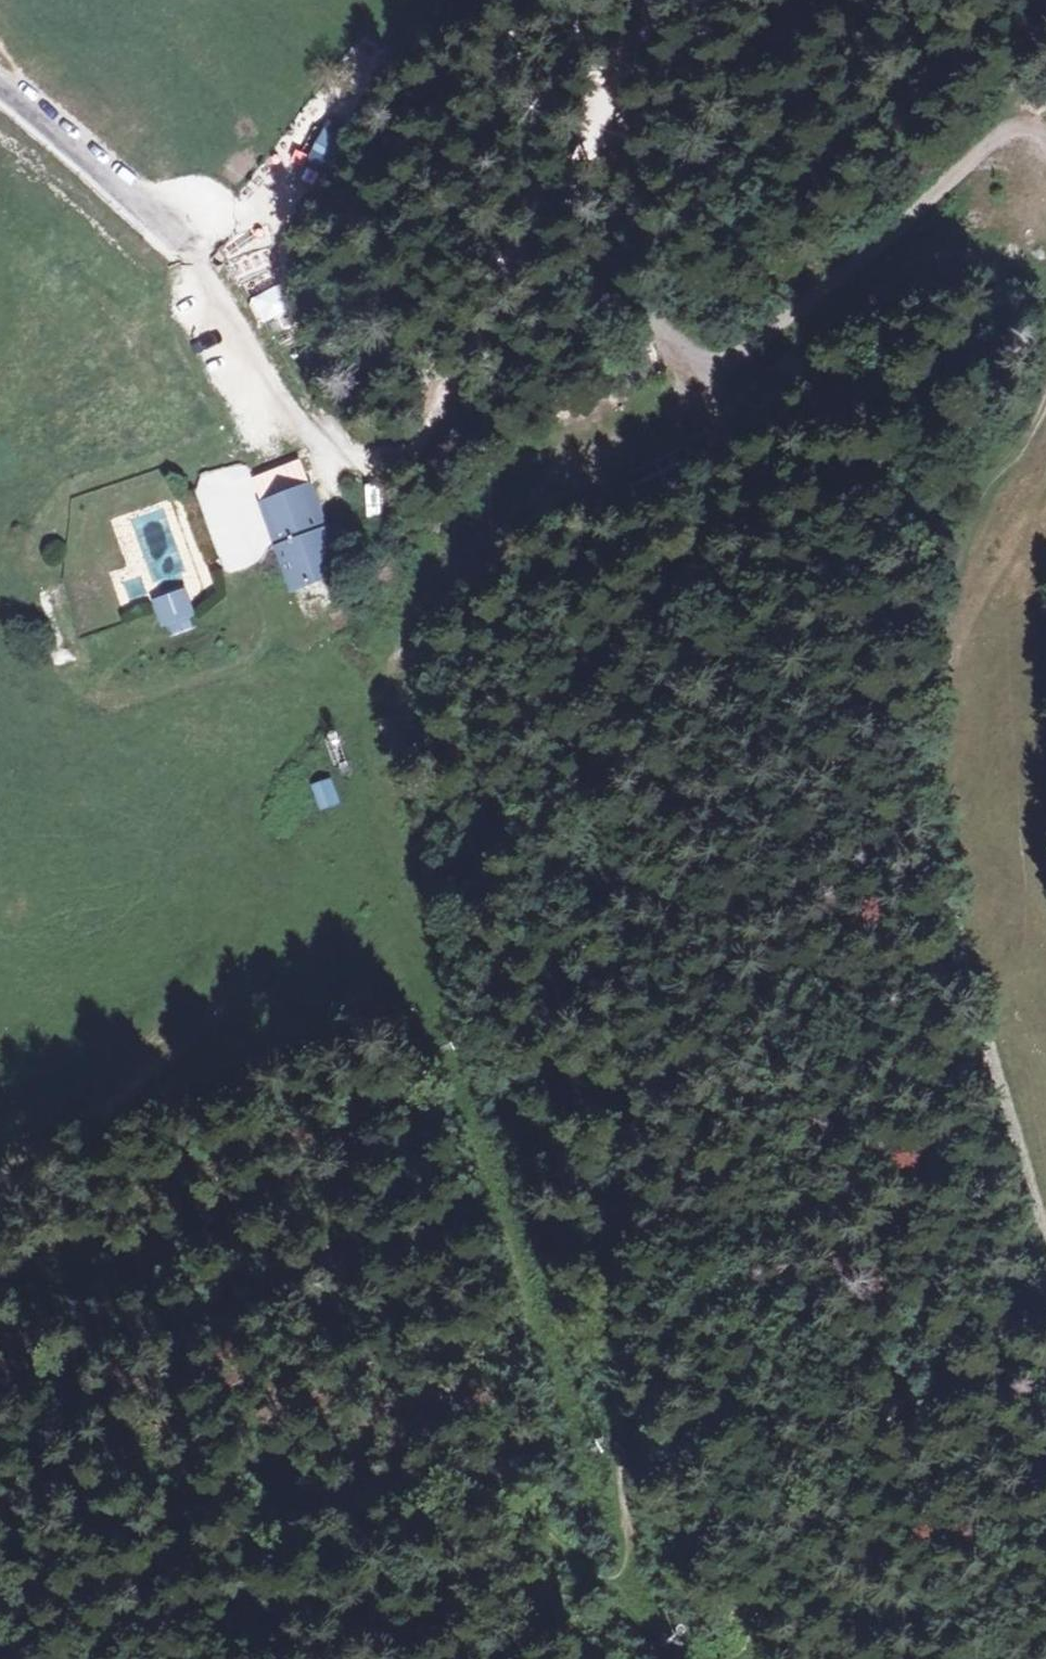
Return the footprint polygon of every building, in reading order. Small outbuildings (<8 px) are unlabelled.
[(303,459),(255,479),(292,590),(348,567),(303,459)] [(381,483),(363,484),(366,518),(384,516),(381,483)] [(120,604),(146,595),(135,564),(109,572),(120,604)] [(162,633),(196,624),(185,587),(151,596),(162,633)] [(341,727),(320,738),(332,762),(353,751),(341,727)] [(333,777),(312,782),(318,809),(339,805),(333,777)]
